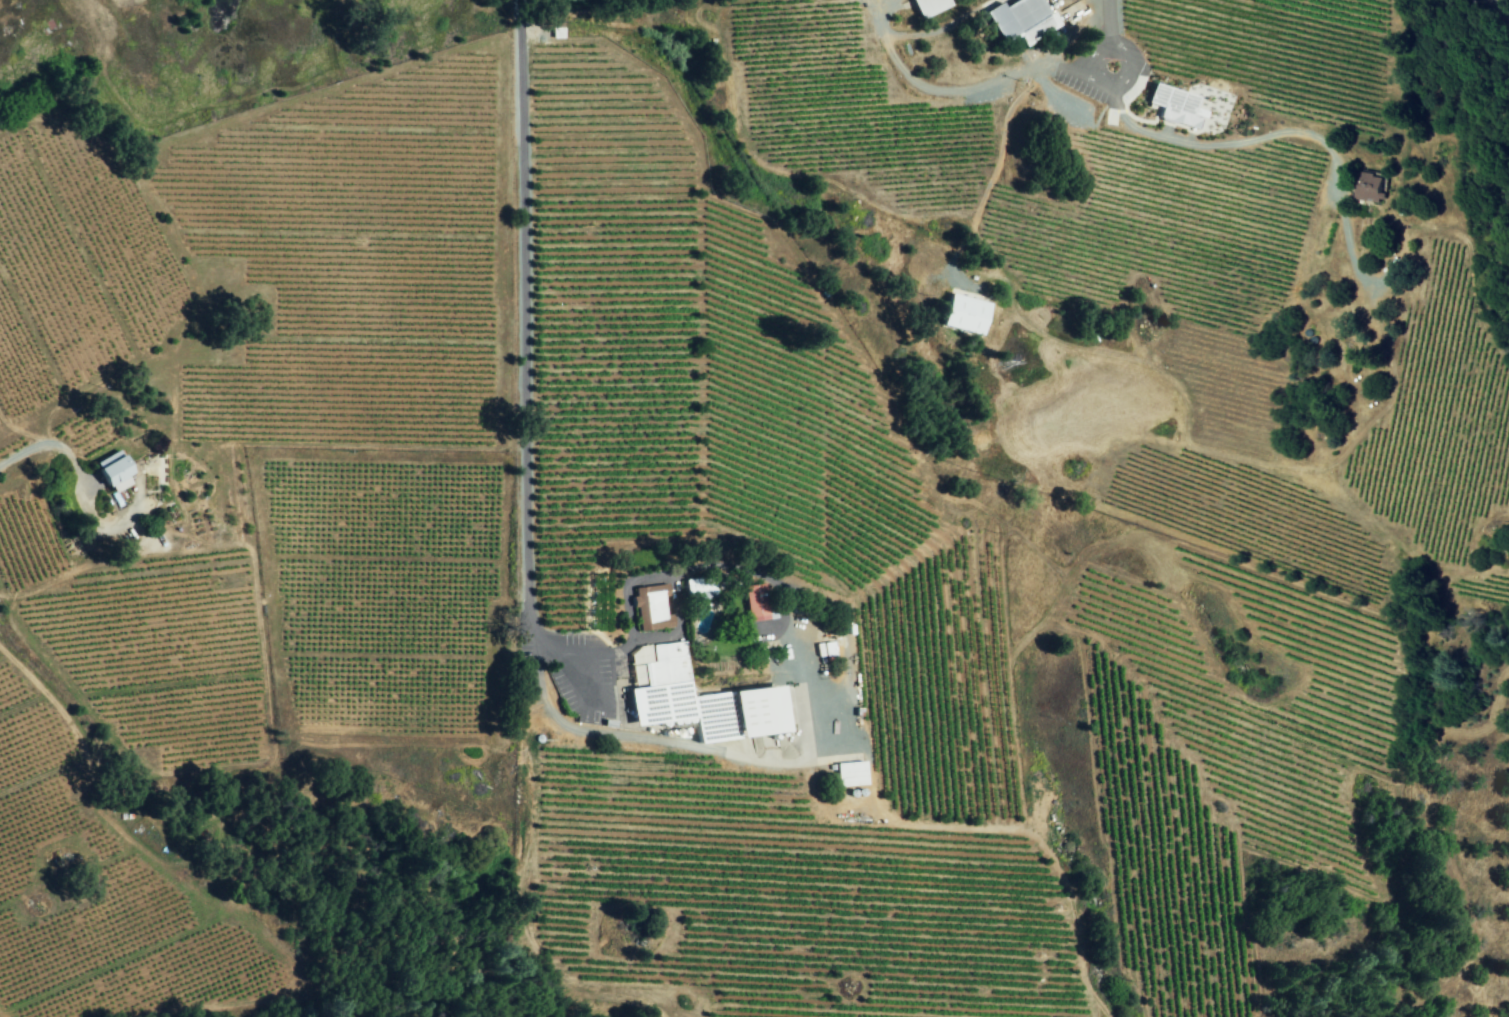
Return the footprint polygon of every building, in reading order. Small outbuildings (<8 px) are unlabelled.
[(949,0),(911,0),(920,20),(951,6),(949,0)] [(1052,11),(1048,14),(1040,0),(991,0),(995,6),(985,11),(1002,44),(1018,36),(1023,46),(1060,26),(1052,11)] [(1153,84),(1148,102),(1161,106),(1158,116),(1199,128),(1201,120),(1192,117),(1198,97),(1153,84)] [(1358,198),(1385,202),(1388,176),(1366,173),(1364,190),(1359,190),(1358,198)] [(989,304),(948,293),(940,326),(981,336),(989,304)] [(130,474),(120,450),(95,462),(109,495),(130,485),(126,476),(130,474)] [(686,594),(694,594),(694,600),(716,599),(714,579),(685,581),(686,594)] [(744,587),(747,622),(768,620),(764,584),(744,587)] [(633,588),(638,632),(674,628),(672,614),(665,615),(663,598),(668,597),(667,585),(633,588)] [(692,697),(686,642),(652,646),(654,664),(643,665),(646,688),(629,690),(632,726),(695,720),(698,743),(786,734),(782,688),(692,697)] [(644,685),(642,664),(653,662),(651,648),(628,650),(631,673),(632,673),(633,686),(644,685)] [(835,764),(836,787),(865,786),(864,763),(835,764)]
